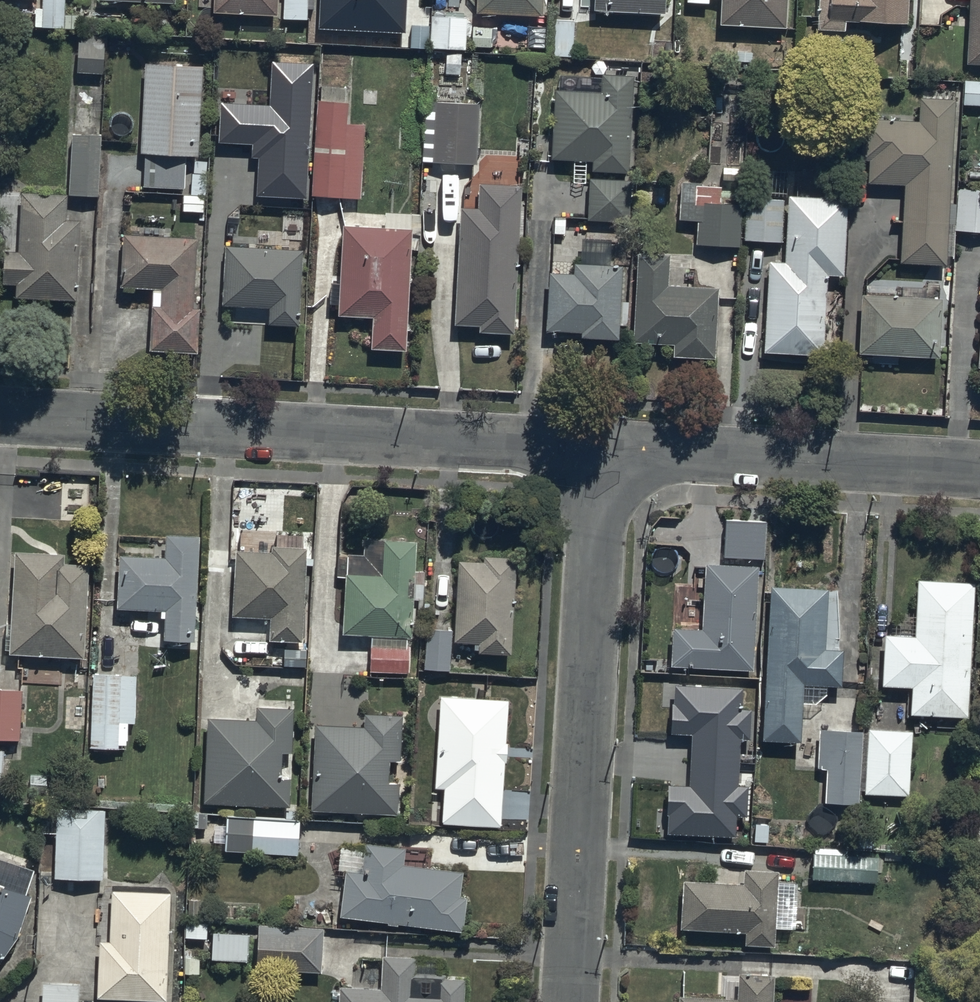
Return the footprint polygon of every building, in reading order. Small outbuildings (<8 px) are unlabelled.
[(64,0),(42,0),(42,7),(35,7),(35,23),(64,22),(64,0)] [(198,7),(278,11),(278,0),(198,0),(198,7)] [(320,28),(405,32),(406,0),(321,0),(320,28)] [(543,0),(477,0),(476,10),(542,13),(543,0)] [(580,7),(666,10),(666,0),(580,0),(580,7)] [(716,21),(785,24),(785,20),(795,21),(796,8),(785,7),(785,0),(717,0),(716,21)] [(906,0),(817,0),(816,25),(842,27),(843,17),(857,18),(857,16),(905,18),(906,0)] [(965,60),(979,61),(979,0),(967,0),(965,60)] [(432,46),(466,48),(468,14),(433,13),(432,46)] [(572,53),(574,18),(554,17),(551,52),(572,53)] [(106,45),(105,29),(90,30),(91,33),(80,33),(80,47),(77,47),(77,69),(103,69),(103,45),(106,45)] [(204,60),(144,58),(140,150),(145,150),(143,183),(184,185),(185,151),(200,152),(204,60)] [(269,107),(221,104),(219,143),(252,145),(251,158),(259,158),(257,196),(306,199),(314,65),(272,62),(269,107)] [(629,169),(632,71),(601,70),(600,78),(586,78),(586,88),(555,87),(553,156),(592,157),(592,168),(629,169)] [(321,96),(315,97),(312,191),(342,192),(342,193),(360,194),(363,121),(346,120),(347,99),(345,99),(345,84),(322,84),(321,96)] [(477,161),(478,101),(433,98),(433,109),(424,109),(424,125),(402,124),(402,154),(422,154),(422,160),(477,161)] [(946,255),(952,255),(953,220),(949,220),(953,99),(919,98),(918,120),(862,118),(861,156),(869,156),(868,179),(902,180),(900,260),(946,262),(946,255)] [(100,132),(72,131),(70,191),(98,192),(100,132)] [(631,176),(588,177),(588,220),(631,219),(631,176)] [(679,217),(695,217),(695,242),(739,242),(739,201),(717,201),(717,183),(693,183),(693,179),(679,179),(679,217)] [(514,330),(520,183),(478,183),(477,204),(459,204),(454,322),(479,323),(479,328),(514,330)] [(956,186),(954,228),(979,229),(979,187),(979,184),(968,183),(968,187),(956,186)] [(66,217),(66,191),(20,189),(19,248),(3,248),(3,281),(16,281),(15,294),(75,296),(79,217),(66,217)] [(842,272),(845,196),(785,192),(782,248),(775,248),(775,258),(766,258),(763,347),(822,350),(825,271),(842,272)] [(780,240),(781,196),(743,196),(742,239),(780,240)] [(371,345),(406,347),(411,230),(418,230),(419,210),(385,209),(385,225),(343,223),(339,278),(331,278),(330,300),(337,300),(337,312),(371,314),(371,345)] [(195,234),(123,231),(120,283),(153,284),(150,345),(196,349),(198,304),(192,304),(195,234)] [(572,271),(549,270),(547,324),(581,325),(581,334),(619,335),(621,262),(610,262),(611,237),(582,236),(581,260),(573,259),(572,271)] [(302,246),(225,244),(223,301),(268,302),(267,320),(299,322),(302,246)] [(668,249),(637,249),(633,338),(672,340),(672,352),(714,354),(716,284),(693,283),(694,255),(668,254),(668,249)] [(899,292),(861,290),(859,349),(939,352),(941,293),(922,293),(922,284),(900,283),(899,292)] [(269,636),(301,638),(307,544),(302,544),(303,531),(277,530),(276,542),(270,542),(270,548),(236,546),(232,611),(270,614),(269,636)] [(406,644),(406,635),(412,635),(414,538),(385,537),(384,571),(381,571),(364,552),(350,552),(349,570),(344,570),(343,634),(370,634),(369,669),(407,670),(408,644),(406,644)] [(192,645),(197,542),(168,539),(168,559),(119,555),(116,613),(165,614),(164,641),(192,645)] [(64,550),(15,548),(10,649),(84,652),(88,562),(64,561),(64,550)] [(510,658),(516,563),(461,559),(456,656),(510,658)] [(751,666),(754,561),(702,560),(700,626),(669,625),(667,663),(751,666)] [(964,714),(972,579),(972,578),(913,575),(910,632),(883,631),(880,682),(911,683),(909,711),(964,714)] [(824,691),(824,683),(839,683),(841,647),(823,646),(826,585),(769,583),(762,738),(797,739),(799,698),(812,699),(824,691)] [(451,626),(425,625),(423,668),(449,669),(451,626)] [(122,755),(128,679),(92,676),(85,752),(122,755)] [(0,685),(0,738),(19,739),(21,686),(0,685)] [(743,689),(675,686),(673,733),(694,734),(691,789),(672,788),(670,833),(736,837),(737,817),(748,818),(750,787),(739,786),(741,741),(750,741),(752,711),(742,710),(743,689)] [(501,825),(506,698),(439,695),(435,784),(444,784),(443,823),(501,825)] [(256,718),(208,716),(205,800),(290,803),(291,777),(281,777),(282,749),(293,749),(294,705),(256,704),(256,718)] [(363,724),(315,722),(311,808),(398,812),(399,781),(389,781),(390,758),(401,759),(403,713),(364,711),(363,724)] [(858,727),(816,725),(815,766),(824,766),(823,799),(856,800),(858,727)] [(908,793),(910,728),(863,726),(862,763),(866,763),(865,792),(908,793)] [(104,878),(105,807),(42,807),(41,832),(55,832),(55,877),(104,878)] [(226,812),(224,849),(297,853),(300,809),(286,808),(285,816),(226,812)] [(344,865),(338,911),(463,927),(468,893),(460,893),(463,871),(404,863),(406,846),(376,843),(375,850),(368,849),(366,868),(344,865)] [(810,853),(809,877),(869,879),(870,856),(861,855),(861,846),(832,845),(832,854),(810,853)] [(793,882),(773,881),(773,866),(742,864),(742,877),(680,874),(678,925),(742,928),(741,941),(770,942),(772,901),(792,902),(793,882)] [(18,936),(31,896),(0,887),(0,959),(18,936)] [(173,899),(106,896),(98,999),(138,1001),(167,1001),(173,899)] [(209,919),(184,919),(183,938),(208,938),(209,919)] [(322,926),(257,924),(255,967),(321,970),(322,926)] [(247,931),(211,930),(210,957),(246,958),(247,931)] [(338,1001),(463,1001),(465,975),(439,973),(440,956),(382,953),(381,985),(339,983),(338,1001)] [(770,972),(737,971),(736,993),(675,991),(675,1001),(770,1001),(770,972)] [(78,982),(41,980),(41,1001),(78,1001),(78,982)]
